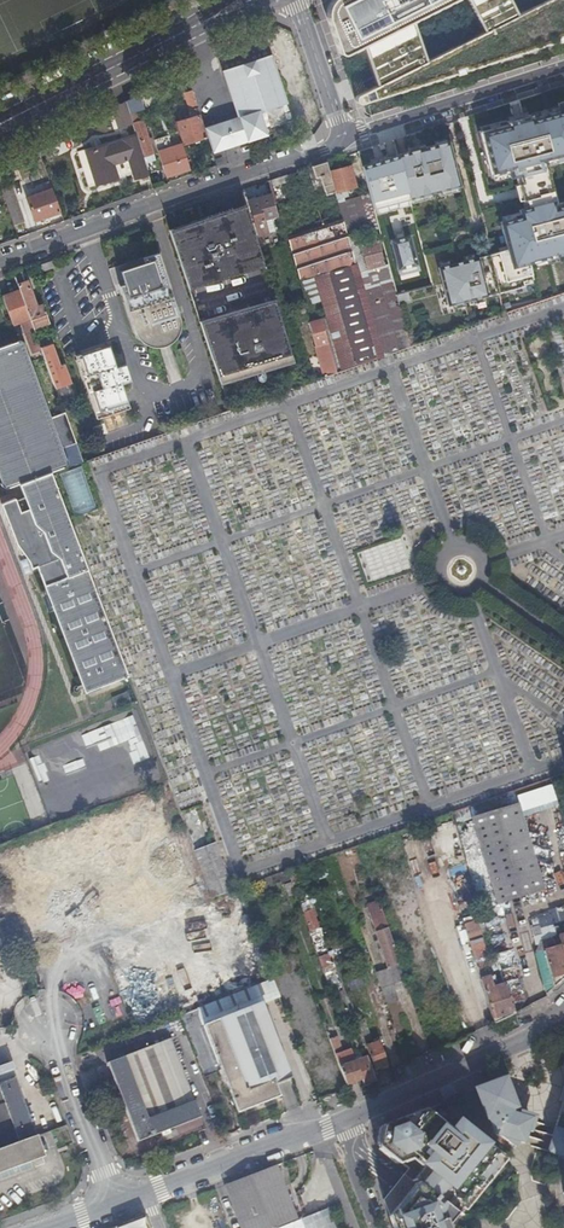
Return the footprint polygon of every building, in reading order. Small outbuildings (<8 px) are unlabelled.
[(327,14),(346,61),(368,51),(417,28),(470,3),(475,0),(334,0),(332,1),(328,7),(327,14)] [(356,99),(356,102),(356,104),(357,105),(359,106),(563,40),(563,0),(552,0),(521,16),(485,34),(429,62),(382,85),(356,99)] [(470,3),(485,34),(521,16),(513,0),(475,0),(470,3)] [(417,28),(368,51),(382,85),(429,62),(417,28)] [(205,128),(213,150),(265,133),(258,110),(286,101),(271,55),(224,70),(240,117),(205,128)] [(197,115),(200,113),(190,85),(182,88),(192,117),(197,115)] [(134,96),(126,100),(131,119),(142,115),(134,96)] [(501,292),(526,286),(525,281),(535,278),(531,262),(563,254),(563,202),(558,203),(548,164),(563,160),(563,102),(557,104),(559,110),(531,118),(530,115),(506,121),(507,124),(478,131),(490,175),(509,171),(511,177),(520,175),(522,183),(515,185),(516,188),(519,188),(521,198),(518,198),(519,201),(526,199),(528,208),(519,210),(521,217),(500,222),(507,250),(491,254),(501,292)] [(116,107),(121,123),(124,122),(127,131),(133,129),(130,120),(131,120),(126,104),(116,107)] [(142,115),(131,119),(143,154),(154,150),(143,115),(142,115)] [(197,115),(192,117),(177,123),(186,143),(205,135),(197,115)] [(154,141),(166,178),(191,169),(183,144),(170,148),(166,136),(154,141)] [(130,158),(136,177),(141,176),(149,173),(141,150),(137,151),(134,141),(126,144),(130,158)] [(448,141),(398,155),(399,158),(410,199),(459,185),(448,141)] [(126,144),(125,143),(93,155),(103,182),(121,176),(116,163),(130,158),(126,144)] [(384,156),(381,145),(376,147),(378,153),(379,153),(380,153),(381,153),(382,153),(383,154),(384,155),(384,156)] [(398,294),(401,293),(406,292),(433,285),(410,199),(399,158),(386,162),(384,156),(384,155),(383,154),(382,153),(381,153),(380,153),(379,153),(378,153),(376,147),(358,153),(398,294)] [(103,182),(93,155),(85,158),(94,185),(103,182)] [(330,170),(328,161),(309,168),(317,191),(325,189),(327,193),(336,191),(330,170)] [(352,164),(330,170),(336,191),(347,188),(358,185),(352,164)] [(149,173),(141,176),(143,181),(151,179),(149,173)] [(288,180),(286,175),(272,180),(273,185),(288,180)] [(12,221),(24,217),(11,183),(0,187),(12,221)] [(372,224),(365,196),(350,200),(347,188),(336,191),(344,218),(349,237),(359,234),(357,228),(372,224)] [(26,198),(35,220),(59,211),(51,189),(26,198)] [(271,217),(278,214),(271,193),(258,197),(268,232),(276,230),(271,217)] [(368,195),(365,196),(372,224),(376,224),(368,195)] [(257,236),(268,232),(258,197),(246,201),(257,236)] [(190,289),(264,267),(259,251),(257,244),(245,205),(171,230),(190,289)] [(321,301),(343,370),(382,357),(349,237),(344,218),(288,236),(301,280),(309,305),(321,301)] [(359,235),(359,234),(349,237),(382,357),(410,347),(399,306),(397,298),(379,230),(359,235)] [(257,244),(259,251),(265,249),(264,242),(257,244)] [(180,320),(180,316),(159,253),(114,267),(135,331),(137,335),(138,337),(140,339),(141,340),(145,343),(147,344),(151,346),(153,346),(157,346),(159,346),(163,346),(168,344),(169,343),(172,341),(175,338),(177,336),(178,334),(179,332),(180,330),(180,328),(181,326),(181,322),(180,320)] [(450,305),(501,292),(491,254),(439,267),(450,305)] [(54,260),(41,265),(43,271),(56,267),(54,260)] [(14,272),(20,290),(34,328),(39,326),(51,322),(43,302),(37,304),(28,280),(26,281),(21,269),(14,272)] [(20,290),(3,296),(14,325),(21,322),(27,337),(34,354),(43,350),(42,348),(37,335),(34,328),(20,290)] [(274,300),(201,322),(222,386),(294,364),(274,300)] [(326,376),(334,374),(321,331),(326,330),(323,318),(310,322),(326,376)] [(33,479),(51,472),(69,466),(70,466),(71,465),(71,464),(71,463),(83,459),(84,461),(87,460),(68,410),(53,416),(27,344),(25,342),(24,341),(23,341),(22,341),(21,341),(20,341),(6,346),(0,348),(0,479),(3,486),(3,487),(4,488),(5,488),(6,489),(7,489),(19,485),(33,479)] [(43,350),(56,387),(57,389),(73,382),(72,380),(66,363),(60,365),(52,344),(42,348),(43,350)] [(110,344),(77,355),(99,418),(132,407),(124,383),(133,380),(127,362),(126,362),(118,365),(110,344)] [(51,472),(33,479),(19,485),(24,498),(16,501),(15,499),(1,504),(21,556),(24,555),(26,557),(27,558),(28,560),(29,562),(30,563),(31,565),(32,567),(32,569),(36,567),(84,694),(130,677),(51,472)] [(131,702),(128,692),(112,698),(116,708),(131,702)] [(492,812),(470,819),(496,906),(544,892),(517,804),(492,812)] [(297,868),(288,871),(292,884),(302,881),(297,868)] [(563,934),(563,907),(550,912),(552,916),(558,936),(563,934)] [(316,952),(325,949),(312,909),(302,912),(316,952)] [(473,910),(461,914),(482,983),(494,979),(473,910)] [(393,984),(405,980),(384,916),(371,921),(387,968),(393,984)] [(548,999),(554,996),(556,993),(563,981),(563,934),(558,936),(552,916),(534,921),(530,922),(535,950),(534,951),(548,999)] [(322,968),(332,996),(342,992),(332,964),(322,968)] [(376,972),(387,1004),(398,1000),(393,984),(387,968),(376,972)] [(344,974),(349,991),(364,987),(358,970),(344,974)] [(484,990),(494,1023),(513,1018),(516,1017),(506,984),(503,984),(484,990)] [(232,1101),(275,1085),(292,1079),(263,1003),(205,1026),(232,1101)] [(358,1021),(366,1043),(373,1040),(365,1018),(358,1021)] [(331,1040),(336,1053),(343,1051),(338,1037),(331,1040)] [(108,1063),(114,1079),(121,1096),(139,1141),(202,1116),(171,1038),(108,1063)] [(367,1046),(375,1069),(388,1064),(380,1042),(367,1046)] [(362,1079),(363,1084),(376,1080),(367,1057),(355,1061),(362,1079)] [(341,1067),(348,1085),(362,1079),(355,1061),(341,1067)] [(58,1153),(59,1154),(68,1151),(66,1146),(73,1144),(66,1125),(35,1136),(14,1078),(0,1083),(0,1173),(58,1153)] [(121,1096),(114,1079),(98,1086),(104,1102),(121,1096)] [(500,1082),(477,1090),(479,1096),(481,1096),(482,1097),(499,1090),(507,1109),(510,1108),(500,1082)] [(280,1098),(275,1085),(232,1101),(237,1114),(280,1098)] [(481,1096),(479,1096),(493,1131),(508,1143),(511,1140),(523,1143),(530,1119),(507,1112),(507,1109),(499,1090),(482,1097),(481,1096)] [(462,1096),(458,1097),(442,1103),(443,1107),(422,1115),(462,1141),(468,1134),(471,1136),(475,1130),(462,1096)] [(562,1101),(554,1128),(563,1131),(563,1102),(562,1101)] [(442,1103),(418,1112),(422,1115),(443,1107),(442,1103)] [(422,1115),(418,1112),(382,1127),(383,1129),(386,1129),(422,1115)] [(392,1217),(396,1227),(451,1227),(450,1226),(492,1174),(502,1161),(480,1143),(471,1136),(468,1134),(462,1141),(422,1115),(386,1129),(383,1129),(379,1128),(377,1144),(408,1169),(384,1199),(390,1213),(392,1217)] [(563,1157),(563,1131),(554,1128),(547,1152),(563,1157)] [(484,1137),(475,1130),(471,1136),(480,1143),(484,1137)] [(507,1156),(484,1137),(480,1143),(502,1161),(507,1156)] [(224,1186),(241,1227),(275,1227),(297,1220),(276,1165),(224,1186)] [(297,1220),(275,1227),(336,1227),(329,1210),(298,1222),(297,1220)] [(114,1227),(149,1227),(144,1216),(114,1227)]
